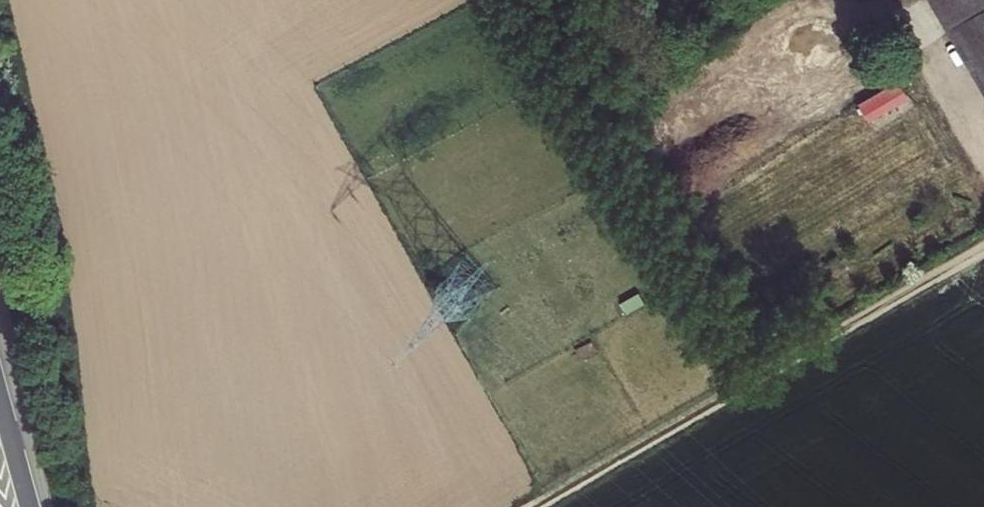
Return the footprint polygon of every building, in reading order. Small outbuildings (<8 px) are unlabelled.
[(983,118),(983,0),(920,0),(983,118)] [(899,80),(858,104),(869,123),(910,98),(899,80)]
